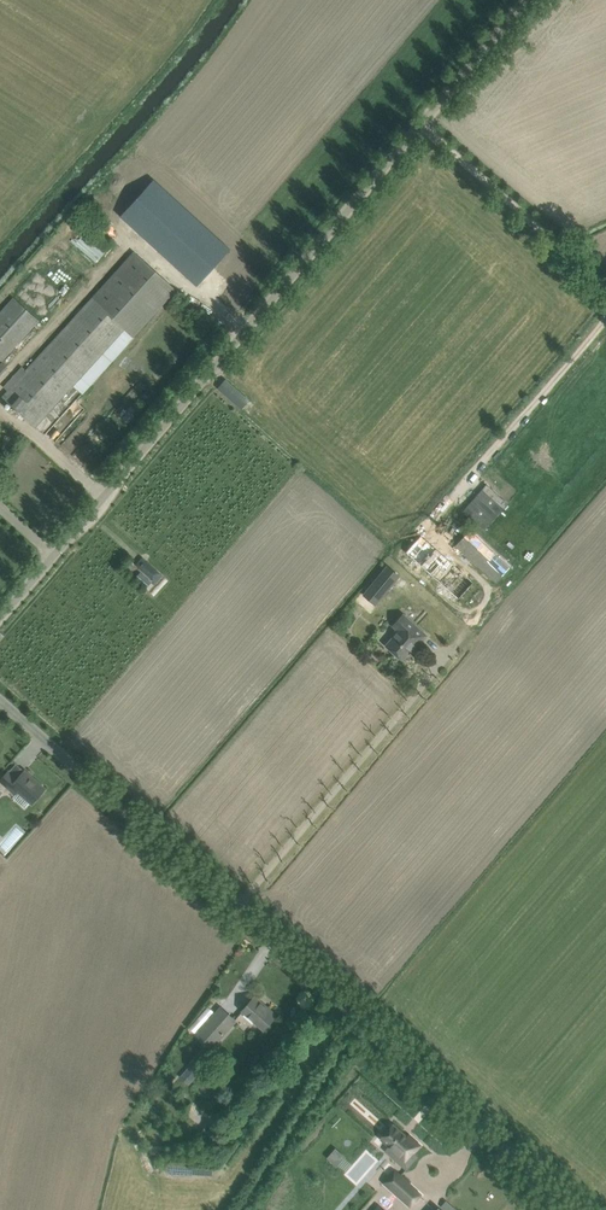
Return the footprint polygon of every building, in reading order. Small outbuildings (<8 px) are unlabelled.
[(108,191),(122,167),(114,163),(100,186),(108,191)] [(153,179),(120,216),(197,286),(230,249),(153,179)] [(176,290),(167,282),(134,252),(26,370),(22,366),(3,387),(7,391),(2,396),(35,426),(124,329),(133,337),(176,290)] [(38,321),(13,298),(0,312),(0,363),(38,321)] [(248,399),(234,387),(225,379),(218,388),(240,407),(248,399)] [(486,484),(462,511),(484,531),(508,504),(486,484)] [(509,568),(488,548),(469,530),(455,546),(496,583),(509,568)] [(420,536),(406,552),(458,599),(473,583),(420,536)] [(156,571),(145,561),(138,568),(149,578),(156,571)] [(387,566),(363,595),(375,605),(399,576),(387,566)] [(140,572),(134,579),(145,589),(151,582),(140,572)] [(390,637),(392,639),(386,646),(402,660),(415,646),(416,647),(427,635),(403,614),(392,626),(391,627),(396,631),(390,637)] [(32,803),(43,790),(44,788),(36,781),(35,783),(23,773),(18,779),(9,771),(0,781),(15,795),(19,791),(32,803)] [(263,1029),(267,1024),(275,1015),(267,1007),(265,1010),(253,999),(242,1011),(263,1029)] [(212,1049),(237,1021),(220,1006),(214,1012),(195,1034),(212,1049)] [(179,1077),(187,1084),(199,1070),(191,1063),(179,1077)] [(408,1135),(407,1136),(393,1123),(389,1128),(388,1126),(381,1133),(383,1134),(383,1135),(379,1139),(388,1146),(384,1151),(392,1158),(396,1154),(409,1165),(410,1166),(418,1156),(414,1153),(420,1146),(408,1135)] [(205,1127),(200,1134),(215,1145),(220,1138),(205,1127)] [(335,1147),(326,1157),(336,1166),(344,1155),(335,1147)] [(408,1184),(409,1183),(400,1175),(397,1179),(394,1182),(388,1177),(383,1182),(410,1206),(413,1202),(414,1203),(421,1195),(408,1184)]
